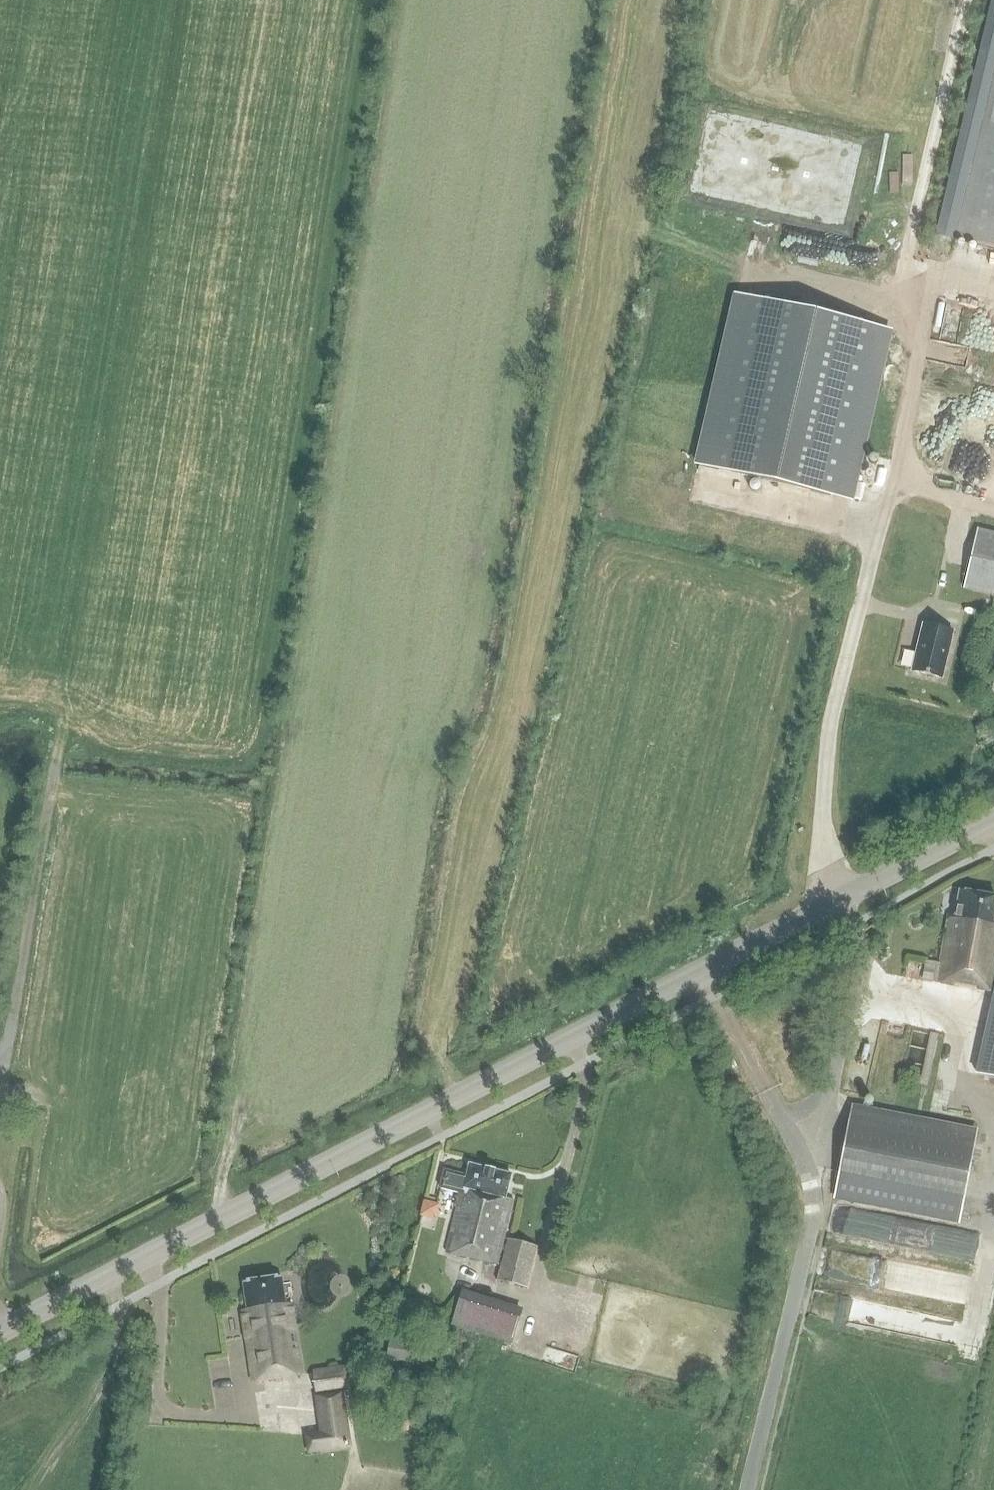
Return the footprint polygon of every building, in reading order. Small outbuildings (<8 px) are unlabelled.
[(956,240),(993,249),(993,80),(956,240)] [(889,330),(737,295),(698,465),(850,500),(889,330)] [(940,449),(939,465),(993,470),(993,454),(940,449)] [(978,530),(964,588),(993,595),(993,533),(978,530)] [(923,625),(912,671),(943,678),(954,632),(923,625)] [(993,914),(993,897),(960,891),(955,916),(948,915),(939,963),(927,961),(924,980),(993,992),(993,923),(992,923),(993,914)] [(961,1222),(966,1196),(978,1132),(855,1108),(837,1197),(961,1222)] [(462,1194),(451,1241),(448,1253),(499,1265),(515,1200),(506,1198),(512,1175),(470,1164),(467,1176),(445,1170),(440,1188),(462,1194)] [(420,1214),(437,1218),(440,1202),(423,1198),(420,1214)] [(528,1288),(538,1247),(509,1240),(498,1281),(528,1288)] [(286,1304),(281,1277),(244,1282),(248,1311),(243,1312),(254,1382),(302,1374),(291,1304),(286,1304)] [(523,1313),(508,1309),(498,1339),(513,1344),(523,1313)] [(390,1336),(386,1358),(446,1370),(451,1347),(390,1336)] [(318,1394),(350,1390),(347,1366),(315,1370),(318,1394)] [(320,1404),(321,1418),(342,1415),(340,1401),(320,1404)] [(309,1452),(349,1446),(347,1430),(323,1434),(307,1436),(309,1452)]
